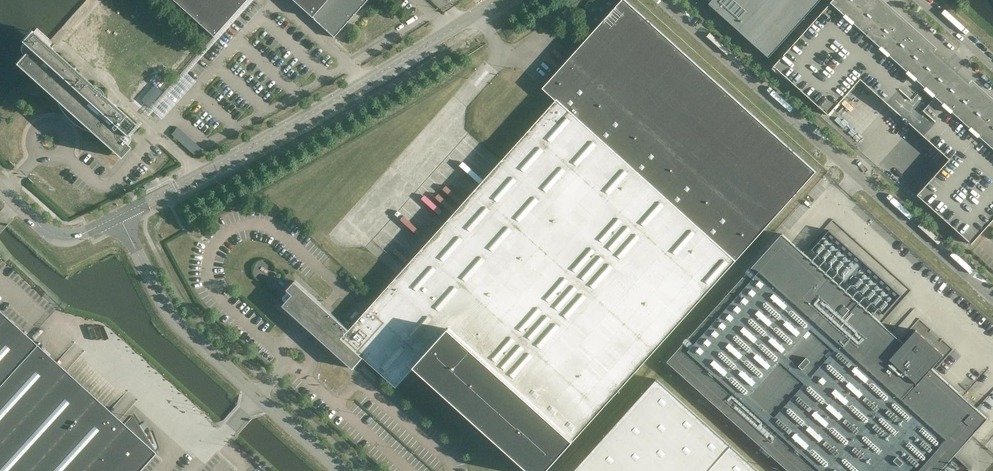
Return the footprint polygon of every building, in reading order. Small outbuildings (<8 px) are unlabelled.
[(213,36),(246,0),(172,0),(213,36)] [(574,440),(736,261),(817,169),(628,0),(621,0),(542,88),(556,100),(350,330),(295,281),(287,290),(293,295),(283,305),(353,369),(363,357),(396,387),(415,366),(531,470),(547,470),(574,440)] [(311,17),(333,37),(367,0),(292,0),(311,17)] [(769,58),(821,0),(713,0),(709,4),(769,58)] [(878,0),(833,0),(775,64),(830,113),(862,78),(889,102),(950,158),(918,193),(972,243),(992,220),(992,103),(947,62),(878,0)] [(93,86),(51,49),(30,30),(20,41),(30,50),(26,54),(24,52),(14,63),(119,158),(129,147),(120,138),(123,134),(125,135),(135,124),(102,94),(101,91),(99,89),(96,87),(93,86)] [(164,118),(183,93),(176,88),(177,86),(173,83),(161,98),(162,99),(154,110),(164,118)] [(179,125),(173,132),(195,153),(201,147),(179,125)] [(667,361),(789,470),(940,470),(987,419),(931,368),(943,355),(916,330),(904,343),(782,234),(667,361)] [(37,344),(0,311),(0,385),(37,344)] [(921,319),(915,328),(925,333),(930,325),(921,319)] [(0,385),(0,470),(138,470),(155,453),(124,424),(118,430),(51,368),(57,362),(37,344),(0,385)] [(657,379),(574,470),(759,470),(657,379)] [(132,416),(125,421),(130,427),(137,422),(132,416)] [(989,454),(982,462),(987,466),(992,459),(992,457),(989,454)]
